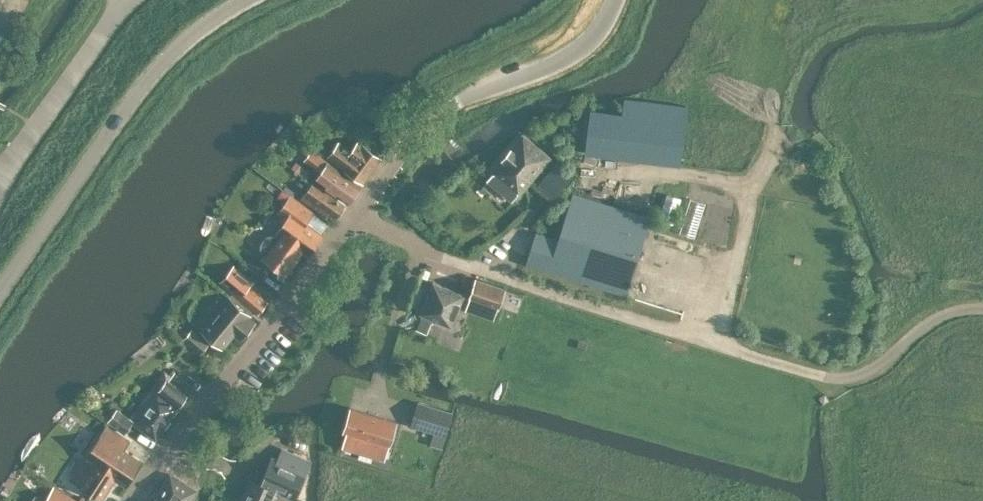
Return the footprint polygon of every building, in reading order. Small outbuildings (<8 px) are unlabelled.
[(584,151),(677,162),(685,104),(622,96),(620,113),(589,109),(584,151)] [(393,116),(400,128),(408,124),(401,112),(393,116)] [(371,127),(386,144),(400,132),(385,116),(371,127)] [(498,165),(487,178),(509,197),(515,190),(518,192),(522,186),(549,154),(523,132),(496,164),(498,165)] [(326,153),(361,178),(379,154),(356,138),(348,148),(336,139),(326,153)] [(303,157),(319,169),(329,161),(310,147),(303,157)] [(314,176),(348,200),(359,183),(329,161),(319,169),(314,176)] [(571,173),(556,161),(538,182),(553,195),(571,173)] [(325,214),(328,210),(336,216),(345,204),(312,180),(301,196),(325,214)] [(636,254),(648,215),(571,191),(557,237),(534,230),(524,261),(624,292),(636,254)] [(658,217),(672,221),(680,196),(666,191),(658,217)] [(264,258),(285,273),(302,250),(308,254),(323,234),(306,221),(313,211),(289,194),(277,210),(285,216),(272,234),(266,235),(260,243),(261,251),(266,256),(264,258)] [(513,232),(524,220),(514,211),(503,222),(513,232)] [(683,238),(680,247),(699,255),(703,245),(683,238)] [(248,282),(251,278),(232,263),(219,278),(256,310),(266,298),(248,282)] [(470,299),(496,308),(504,285),(478,276),(470,299)] [(419,311),(450,324),(463,293),(451,287),(432,280),(419,311)] [(200,329),(218,343),(230,328),(240,337),(256,317),(232,297),(211,321),(209,319),(200,329)] [(182,337),(199,351),(209,339),(192,326),(182,337)] [(133,421),(155,437),(177,406),(186,393),(167,379),(171,374),(162,367),(128,414),(135,419),(133,421)] [(429,440),(441,444),(451,409),(416,399),(409,421),(432,429),(429,440)] [(342,445),(384,458),(388,445),(389,445),(396,420),(349,406),(342,431),(346,432),(342,445)] [(107,418),(124,429),(132,418),(115,407),(107,418)] [(128,438),(109,426),(88,459),(93,462),(79,484),(100,497),(114,475),(125,482),(139,459),(122,448),(128,438)] [(276,490),(293,498),(306,469),(301,467),(305,458),(282,448),(266,484),(250,477),(240,500),(271,500),(276,490)] [(154,500),(187,500),(195,488),(169,473),(157,494),(158,495),(154,500)] [(53,485),(44,499),(33,493),(29,500),(79,500),(53,485)]
